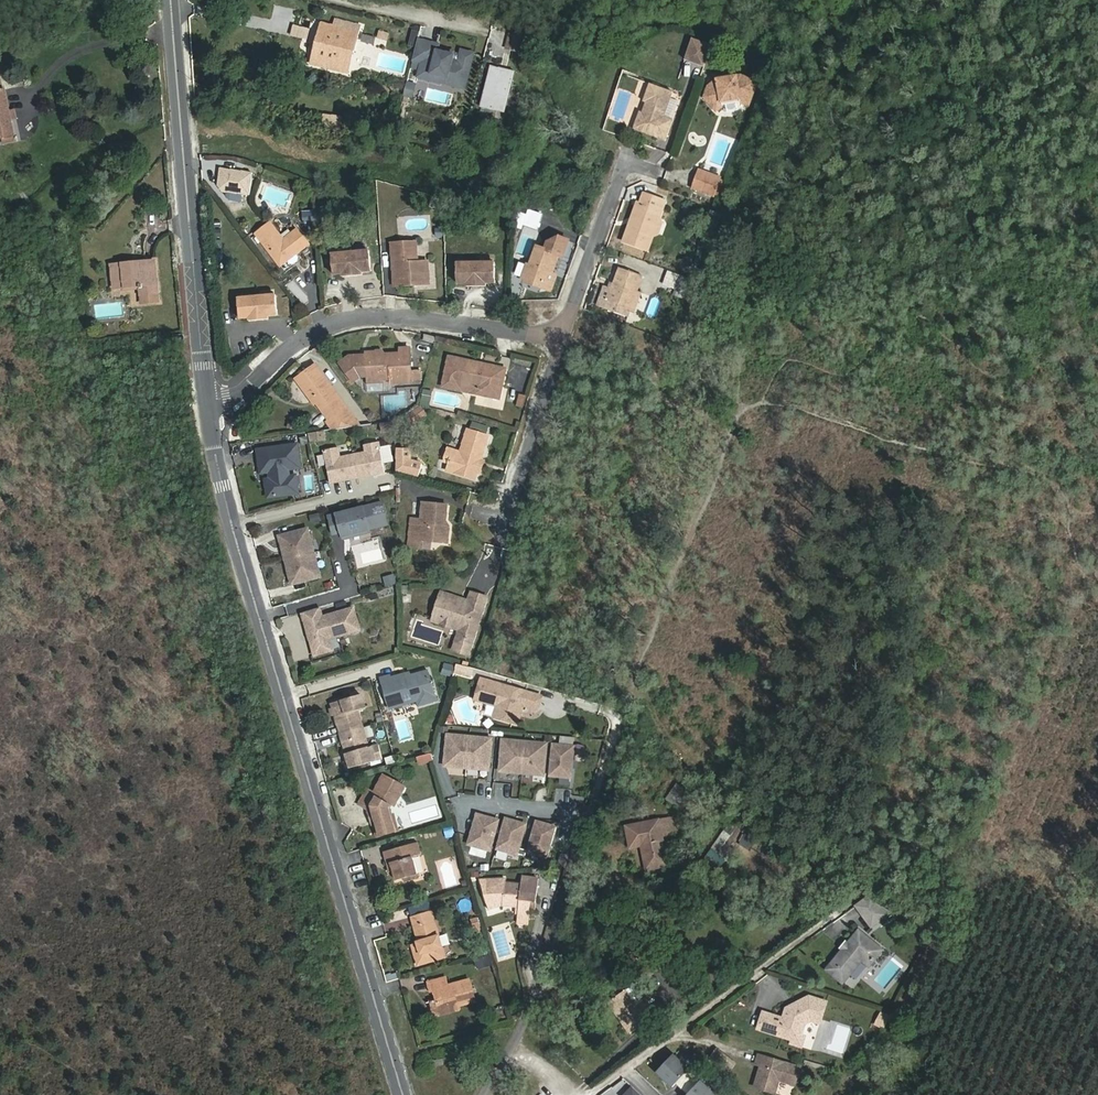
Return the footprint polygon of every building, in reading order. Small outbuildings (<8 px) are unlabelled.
[(347,69),(352,51),(354,52),(361,25),(336,19),(334,26),(321,23),(316,42),(318,43),(314,60),(315,61),(315,60),(347,68),(346,69),(347,69)] [(419,33),(412,32),(409,46),(415,48),(417,40),(419,33)] [(694,36),(686,59),(704,65),(712,43),(694,36)] [(474,54),(461,51),(458,63),(451,61),(453,56),(437,52),(438,49),(439,46),(417,40),(415,48),(412,61),(421,63),(418,78),(430,81),(432,75),(454,80),(453,86),(465,90),(474,54)] [(515,73),(491,67),(480,108),(505,114),(515,73)] [(739,76),(708,81),(702,98),(714,113),(722,107),(721,101),(738,98),(739,104),(750,108),(759,83),(739,76)] [(673,90),(650,81),(644,100),(647,101),(643,110),(640,109),(634,127),(666,138),(674,118),(665,114),(673,90)] [(16,135),(6,90),(1,92),(0,89),(0,139),(16,135)] [(405,89),(404,96),(412,98),(413,91),(405,89)] [(738,98),(721,101),(722,107),(739,104),(738,98)] [(324,114),(323,122),(336,124),(337,115),(324,114)] [(254,173),(222,168),(219,185),(224,191),(250,195),(254,173)] [(697,169),(689,190),(711,198),(719,177),(697,169)] [(430,206),(439,208),(442,198),(433,195),(430,206)] [(664,204),(643,197),(640,207),(636,206),(622,245),(646,254),(651,240),(649,235),(653,225),(658,222),(664,204)] [(530,208),(524,225),(538,230),(544,213),(530,208)] [(316,221),(317,211),(303,211),(302,221),(316,221)] [(272,220),(258,231),(283,265),(311,241),(300,227),(293,233),(286,238),(272,220)] [(660,227),(658,222),(653,225),(649,235),(651,240),(657,237),(660,227)] [(569,241),(560,237),(548,242),(545,249),(536,245),(529,265),(526,264),(522,276),(526,278),(538,283),(537,287),(542,289),(550,288),(555,274),(551,273),(558,255),(563,257),(569,241)] [(418,239),(394,241),(397,285),(430,283),(429,261),(420,261),(418,239)] [(364,272),(372,271),(371,251),(369,251),(361,252),(347,253),(337,253),(336,253),(337,273),(347,273),(364,272)] [(690,257),(680,258),(681,267),(691,265),(690,257)] [(140,286),(142,295),(161,293),(158,258),(111,263),(114,289),(140,286)] [(458,264),(459,284),(470,284),(487,284),(496,284),(496,263),(494,263),(483,264),(470,264),(461,264),(458,264)] [(605,287),(598,306),(627,317),(630,311),(633,313),(640,293),(636,292),(642,277),(620,269),(614,284),(612,290),(608,288),(605,287)] [(524,282),(537,287),(538,283),(526,278),(524,282)] [(695,284),(679,278),(672,298),(688,303),(695,284)] [(287,287),(299,297),(305,290),(293,280),(287,287)] [(241,295),(239,295),(241,316),(252,315),(270,313),(277,312),(276,292),(274,292),(264,293),(250,294),(241,295)] [(162,301),(161,293),(142,295),(143,303),(162,301)] [(650,295),(645,316),(655,319),(661,298),(650,295)] [(428,341),(440,345),(442,337),(430,334),(428,341)] [(340,361),(353,379),(363,372),(367,372),(367,375),(375,375),(378,377),(390,377),(390,382),(411,381),(410,347),(401,347),(401,352),(384,353),(382,355),(378,355),(376,350),(367,350),(367,359),(361,359),(361,353),(351,353),(340,361)] [(504,376),(449,360),(441,389),(452,393),(454,386),(474,392),(472,399),(495,405),(504,376)] [(341,396),(318,363),(299,378),(314,398),(316,397),(325,408),(341,396)] [(472,399),(474,392),(454,386),(452,393),(472,399)] [(422,403),(429,404),(431,391),(424,389),(422,403)] [(525,407),(528,395),(520,393),(518,405),(525,407)] [(349,408),(341,398),(325,410),(333,420),(349,408)] [(414,427),(428,414),(419,404),(405,418),(414,427)] [(362,426),(349,408),(333,420),(329,422),(335,430),(362,426)] [(276,420),(264,423),(266,432),(279,429),(276,420)] [(383,434),(397,432),(395,421),(381,423),(383,434)] [(491,434),(470,427),(464,450),(457,448),(453,461),(451,470),(478,478),(481,469),(478,468),(481,457),(484,458),(491,434)] [(308,434),(310,443),(327,440),(325,431),(308,434)] [(300,443),(261,448),(264,471),(274,470),(275,477),(267,478),(269,494),(294,491),(292,475),(291,468),(303,466),(300,443)] [(381,443),(367,445),(368,453),(355,455),(359,478),(387,473),(381,443)] [(457,448),(451,446),(447,459),(453,461),(457,448)] [(342,458),(340,448),(326,451),(332,483),(359,478),(355,455),(342,458)] [(412,448),(399,448),(399,470),(421,476),(424,464),(412,461),(412,448)] [(484,470),(488,459),(484,458),(481,457),(478,468),(481,469),(484,470)] [(299,474),(292,475),(294,491),(301,490),(299,474)] [(449,502),(426,500),(424,518),(415,517),(411,543),(422,545),(423,538),(450,542),(452,527),(447,527),(449,502)] [(384,502),(331,516),(335,533),(344,531),(345,534),(349,532),(350,534),(371,528),(389,523),(384,502)] [(371,531),(371,528),(350,534),(349,532),(345,534),(346,538),(371,531)] [(310,529),(283,536),(289,560),(316,553),(310,529)] [(296,584),(323,577),(316,553),(289,560),(296,584)] [(395,574),(384,577),(386,586),(397,583),(395,574)] [(471,590),(467,600),(465,609),(457,606),(460,598),(439,591),(431,616),(440,620),(442,616),(450,618),(448,626),(458,629),(452,649),(467,654),(486,595),(471,590)] [(465,609),(467,600),(460,598),(457,606),(465,609)] [(324,607),(306,612),(312,632),(316,631),(318,636),(314,637),(319,654),(336,649),(333,638),(364,629),(357,607),(326,616),(324,607)] [(442,616),(440,620),(439,625),(448,628),(448,626),(450,618),(442,616)] [(459,662),(457,671),(473,675),(475,667),(459,662)] [(454,677),(456,666),(444,663),(442,675),(454,677)] [(426,665),(406,671),(410,686),(412,690),(414,691),(411,695),(409,694),(406,695),(389,700),(395,720),(404,717),(405,719),(409,721),(418,718),(421,714),(420,713),(439,707),(432,685),(433,684),(431,679),(430,679),(426,665)] [(485,680),(479,699),(499,705),(501,709),(499,716),(517,721),(521,709),(524,710),(526,704),(529,692),(485,680)] [(410,686),(406,695),(409,694),(411,695),(414,691),(412,690),(410,686)] [(544,696),(529,692),(526,704),(541,708),(544,696)] [(361,695),(332,704),(333,709),(335,715),(341,734),(363,727),(358,711),(365,709),(361,695)] [(367,738),(374,737),(373,726),(366,726),(367,738)] [(370,748),(363,727),(341,734),(347,753),(348,759),(351,768),(383,759),(379,745),(370,748)] [(472,737),(450,735),(447,766),(469,768),(472,737)] [(491,770),(494,739),(472,737),(469,768),(491,770)] [(527,742),(505,740),(503,771),(524,773),(527,742)] [(549,744),(527,742),(524,773),(546,775),(549,744)] [(574,778),(576,746),(554,744),(552,775),(574,778)] [(433,760),(431,753),(420,757),(422,764),(433,760)] [(406,786),(386,776),(377,793),(370,790),(362,804),(373,809),(377,811),(380,820),(378,825),(380,834),(400,828),(396,814),(393,815),(391,806),(393,802),(396,803),(406,786)] [(679,807),(688,795),(689,792),(677,784),(667,798),(679,807)] [(498,822),(476,816),(468,846),(489,852),(498,822)] [(675,816),(626,826),(631,850),(641,847),(646,872),(671,866),(664,833),(678,830),(675,816)] [(528,825),(507,819),(499,849),(520,855),(528,825)] [(559,828),(538,821),(529,851),(550,857),(559,828)] [(750,849),(758,832),(747,827),(740,845),(750,849)] [(701,863),(717,874),(732,855),(723,848),(732,835),(726,830),(701,863)] [(420,840),(387,850),(390,862),(396,860),(398,868),(400,877),(409,874),(410,878),(423,874),(417,853),(423,851),(420,840)] [(507,882),(482,885),(491,916),(504,912),(519,911),(521,913),(521,917),(532,918),(532,911),(533,905),(539,905),(541,881),(524,880),(523,887),(507,887),(507,882)] [(882,905),(868,897),(857,905),(866,917),(882,905)] [(882,905),(866,917),(877,924),(893,911),(882,905)] [(433,907),(413,913),(422,939),(414,942),(420,960),(448,952),(433,907)] [(531,925),(532,918),(521,917),(520,924),(531,925)] [(883,952),(859,932),(849,945),(851,946),(845,953),(844,951),(828,971),(844,984),(862,962),(876,961),(883,952)] [(448,979),(431,983),(434,991),(437,990),(439,1000),(442,1010),(460,1005),(477,1000),(471,981),(450,986),(448,979)] [(631,986),(627,989),(639,1005),(643,1003),(646,1000),(635,984),(631,986)] [(639,1005),(627,989),(608,1003),(630,1034),(649,1020),(639,1005)] [(442,1010),(439,1000),(432,1002),(437,1017),(461,1010),(460,1005),(442,1010)] [(810,1001),(806,1000),(789,1008),(791,1010),(810,1001)] [(780,1021),(759,1015),(754,1031),(788,1042),(796,1038),(797,1037),(799,1028),(808,1024),(815,1026),(822,1004),(810,1001),(791,1010),(789,1008),(783,1011),(780,1021)] [(889,1021),(880,1016),(872,1029),(882,1034),(889,1021)] [(798,1050),(801,1039),(797,1037),(796,1038),(788,1042),(787,1046),(798,1050)] [(687,1070),(672,1055),(655,1073),(671,1087),(687,1070)] [(446,1056),(436,1058),(437,1065),(447,1062),(446,1056)] [(752,1067),(757,1068),(750,1090),(767,1094),(770,1094),(774,1083),(790,1088),(795,1071),(776,1064),(775,1067),(772,1066),(773,1063),(754,1058),(752,1067)] [(686,1094),(713,1094),(699,1082),(686,1094)]
